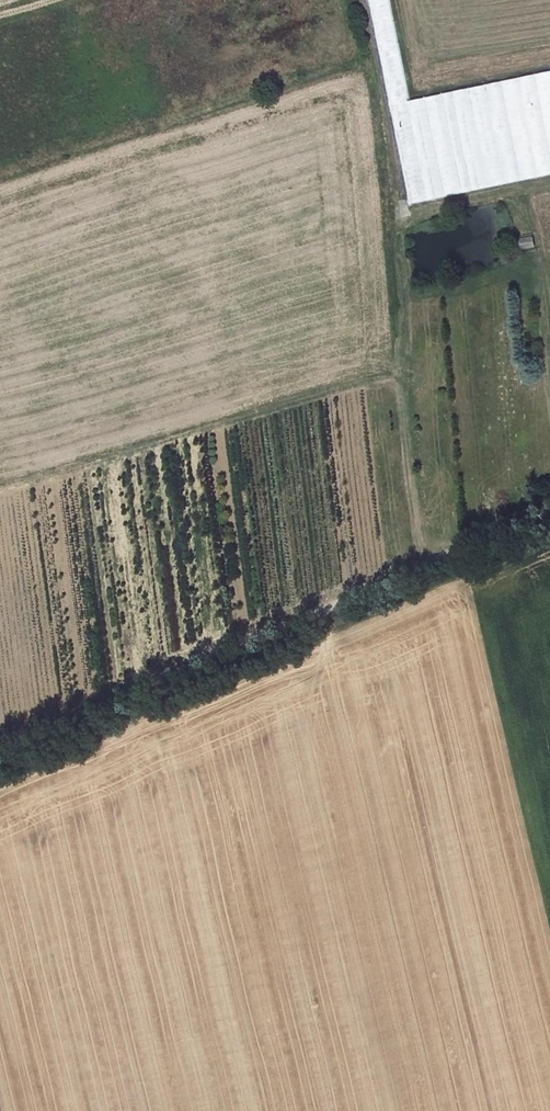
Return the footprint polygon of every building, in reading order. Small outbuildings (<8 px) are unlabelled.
[(408,200),(549,175),(549,70),(407,96),(393,21),(377,24),(408,200)]
